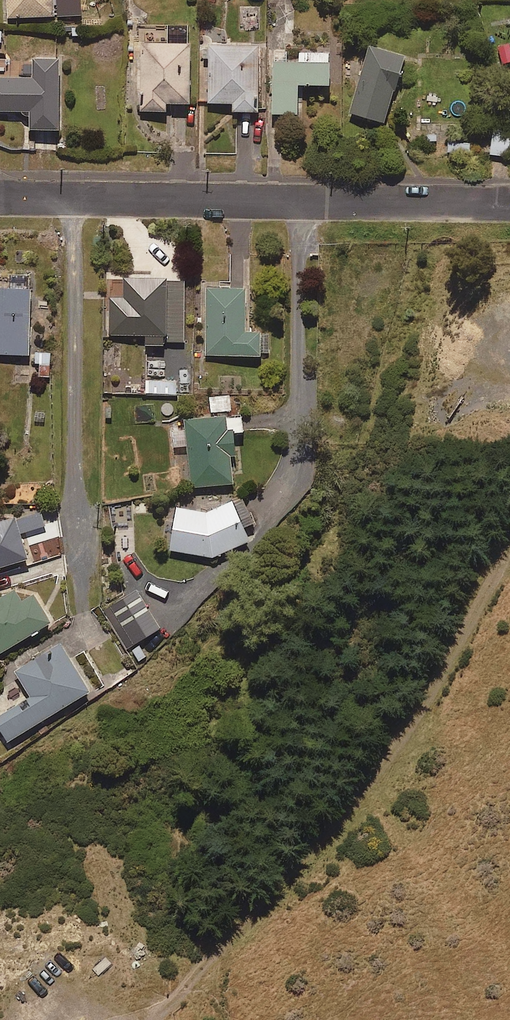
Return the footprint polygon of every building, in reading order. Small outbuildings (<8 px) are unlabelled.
[(5,17),(81,16),(81,0),(5,0),(5,17)] [(189,104),(190,43),(182,43),(138,43),(138,111),(166,111),(166,104),(189,104)] [(258,112),(258,45),(208,44),(208,103),(235,104),(235,112),(258,112)] [(384,123),(404,57),(369,47),(350,113),(384,123)] [(329,53),(308,53),(273,51),(272,114),(297,114),(298,85),(329,85),(329,53)] [(59,130),(58,60),(30,60),(30,78),(0,78),(0,112),(30,112),(30,130),(59,130)] [(492,128),(491,156),(509,158),(509,130),(492,128)] [(29,355),(30,276),(0,275),(0,354),(29,355)] [(184,342),(184,279),(109,279),(108,336),(147,336),(147,342),(184,342)] [(246,332),(245,288),(205,288),(206,356),(261,356),(260,332),(246,332)] [(50,377),(49,352),(35,353),(36,377),(50,377)] [(176,395),(176,380),(145,380),(146,395),(176,395)] [(242,433),(241,417),(186,419),(189,487),(233,485),(230,434),(242,433)] [(243,528),(253,522),(240,496),(208,512),(176,508),(170,551),(213,557),(249,541),(243,528)] [(0,529),(0,569),(28,559),(19,530),(19,520),(4,516),(0,529)] [(21,603),(13,590),(0,598),(0,653),(51,623),(34,595),(21,603)] [(133,645),(160,628),(136,590),(109,607),(133,645)] [(90,692),(60,642),(14,670),(30,697),(0,715),(0,728),(8,742),(90,692)]
